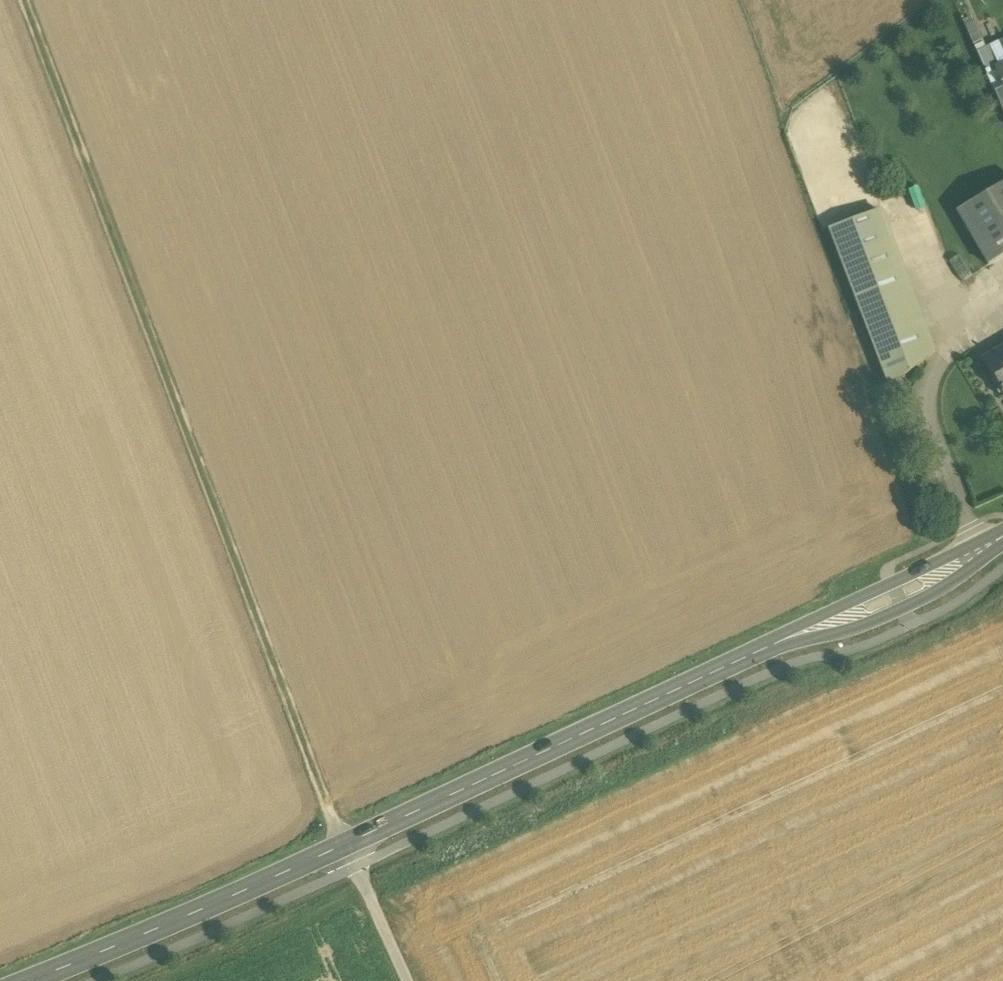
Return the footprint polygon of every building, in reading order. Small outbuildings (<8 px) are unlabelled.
[(978,56),(987,76),(998,71),(1002,82),(1002,44),(978,56)] [(958,212),(988,265),(1002,256),(1002,186),(958,212)] [(881,211),(829,230),(888,384),(904,378),(934,353),(881,211)] [(983,361),(1002,394),(1002,393),(1002,350),(983,361)]
